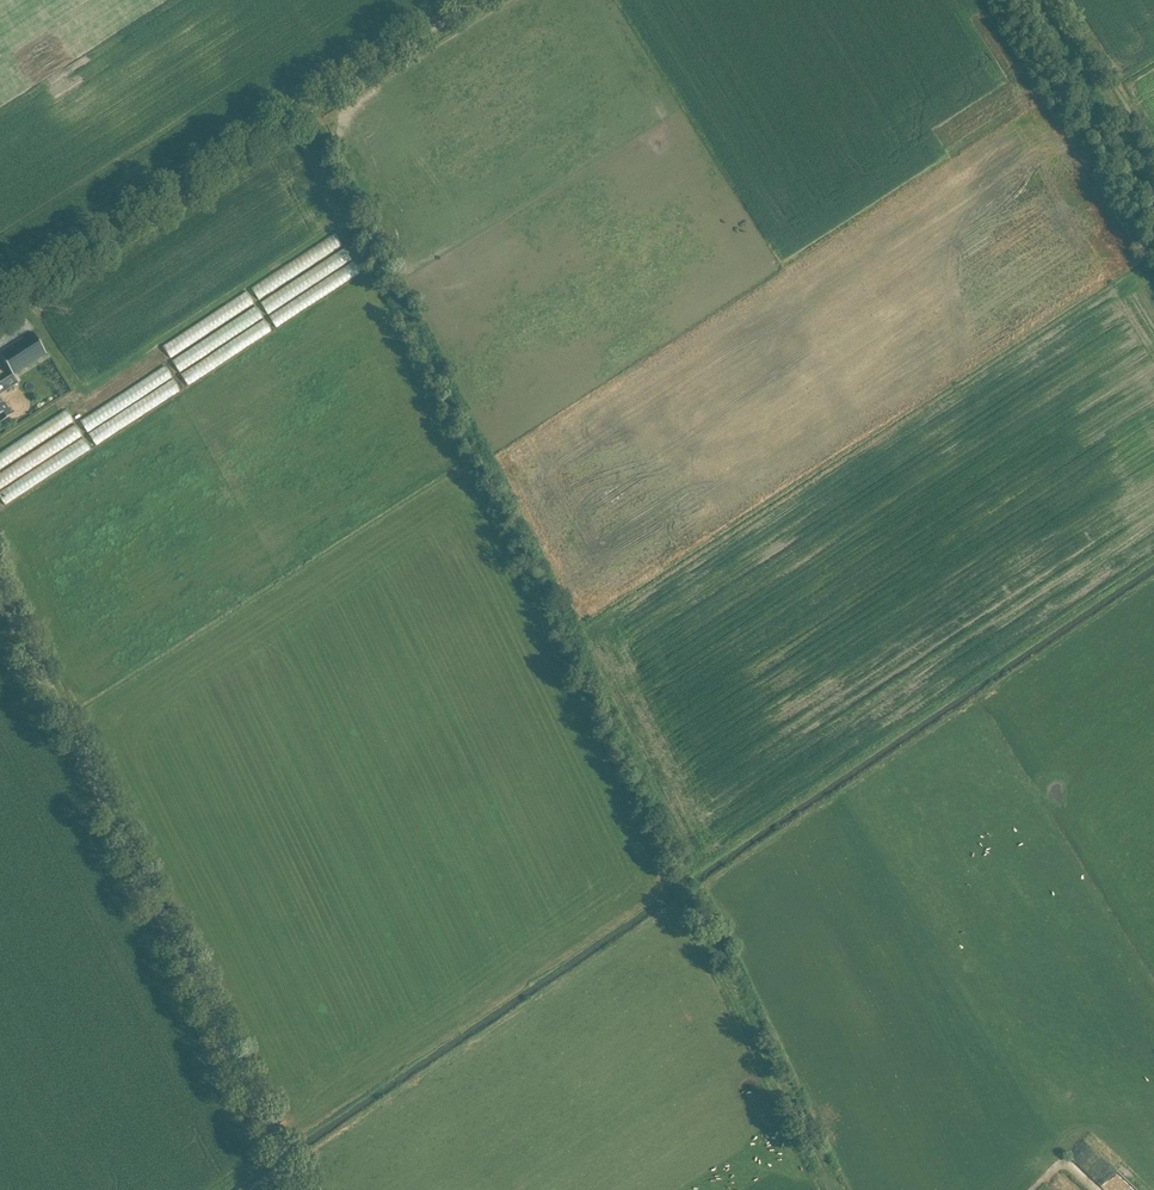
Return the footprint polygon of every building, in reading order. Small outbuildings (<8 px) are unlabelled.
[(337,233),(251,285),(259,297),(345,245),(337,233)] [(274,323),(362,275),(347,247),(316,264),(292,277),(294,282),(261,300),(274,323)] [(249,291),(161,344),(169,356),(256,304),(249,291)] [(171,357),(187,384),(273,331),(257,305),(171,357)] [(0,353),(0,355),(13,375),(46,353),(32,332),(0,353)] [(167,367),(79,416),(93,442),(181,393),(167,367)] [(0,422),(11,415),(4,403),(3,404),(0,400),(0,422)] [(1086,1142),(1070,1156),(1090,1176),(1105,1162),(1086,1142)]
